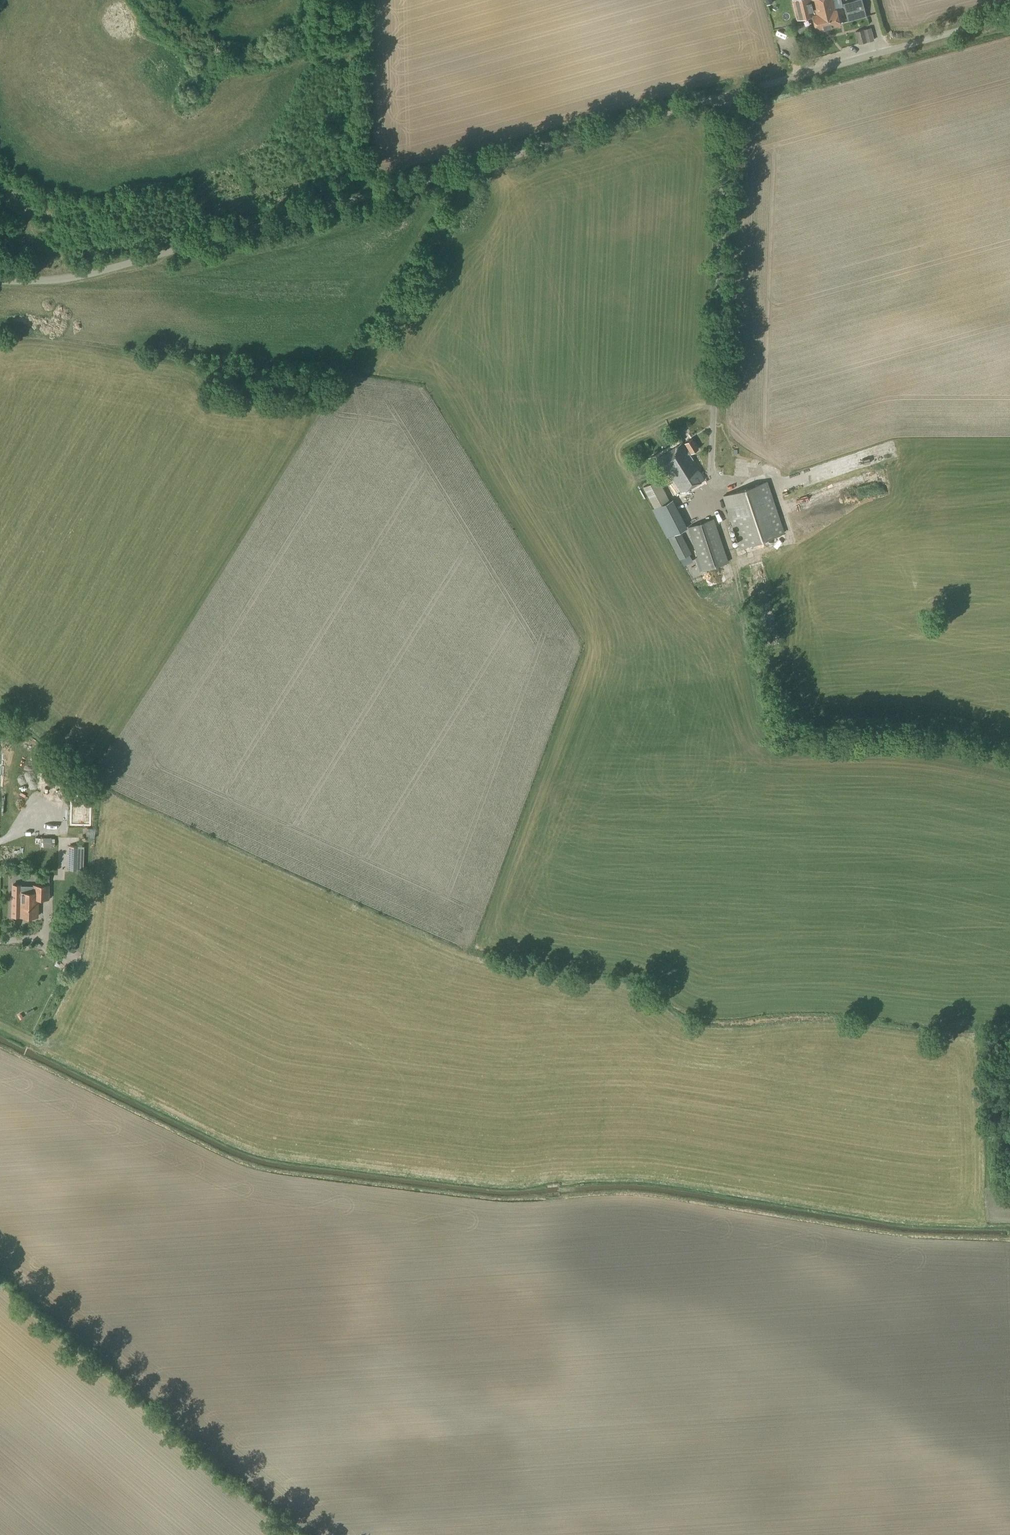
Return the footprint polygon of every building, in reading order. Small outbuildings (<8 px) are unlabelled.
[(797,20),(812,16),(816,30),(840,24),(836,10),(834,0),(792,0),(797,20)] [(867,16),(862,0),(854,0),(842,3),(848,21),(867,16)] [(858,44),(874,40),(871,27),(855,31),(858,44)] [(690,454),(699,449),(692,438),(685,443),(689,451),(688,452),(682,442),(656,457),(663,469),(665,468),(682,492),(705,479),(690,454)] [(670,500),(658,479),(643,487),(654,508),(652,509),(667,538),(668,538),(678,556),(679,559),(691,553),(690,550),(680,532),(688,528),(673,499),(670,500)] [(739,547),(785,533),(768,481),(722,496),(739,547)] [(703,570),(726,563),(712,520),(689,527),(703,570)] [(769,570),(773,583),(779,581),(775,568),(769,570)] [(71,796),(71,825),(90,825),(91,796),(71,796)] [(79,870),(79,846),(69,846),(68,869),(79,870)] [(14,885),(13,916),(38,916),(39,899),(50,899),(50,884),(33,884),(33,887),(29,887),(29,885),(14,885)]
